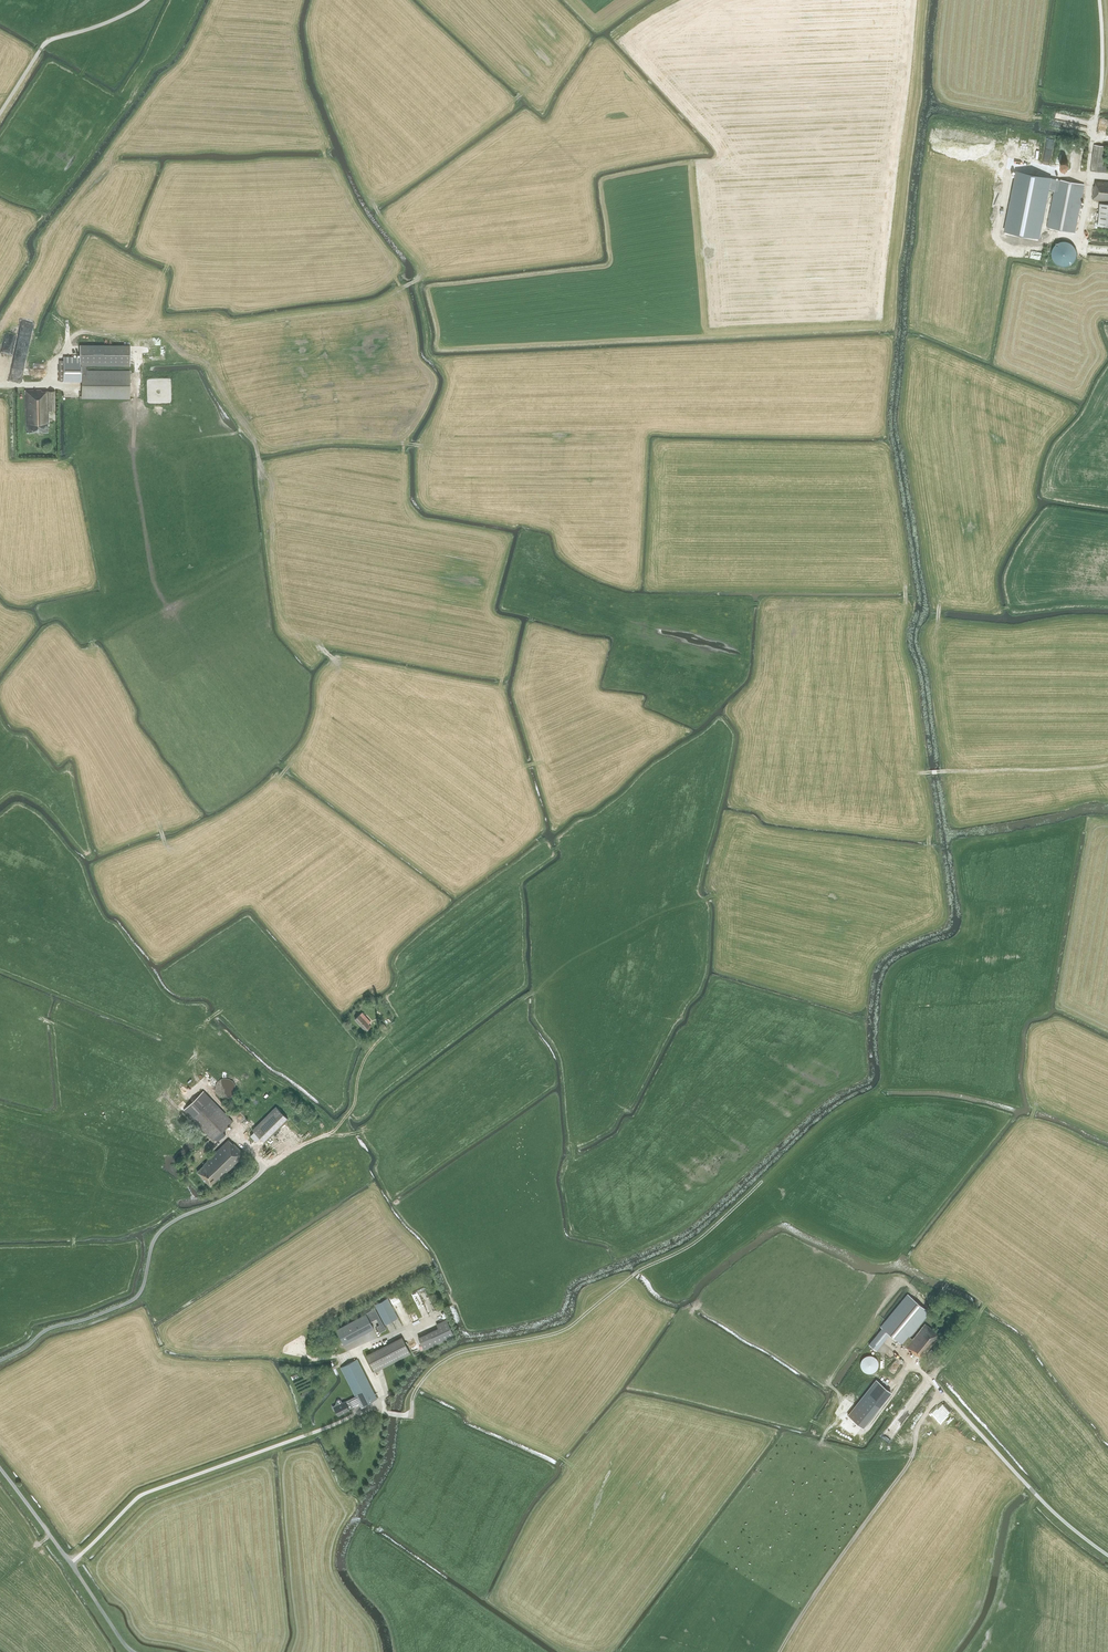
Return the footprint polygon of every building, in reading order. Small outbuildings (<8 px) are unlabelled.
[(1069,155),(1071,143),(1060,142),(1058,153),(1069,155)] [(1094,144),(1092,156),(1091,171),(1103,172),(1107,172),(1107,166),(1104,165),(1105,158),(1107,146),(1094,144)] [(1060,164),(1060,165),(1060,166),(1061,167),(1061,168),(1062,168),(1062,169),(1064,169),(1065,169),(1066,169),(1067,169),(1068,168),(1069,167),(1069,166),(1069,165),(1069,164),(1069,163),(1068,163),(1067,162),(1067,161),(1065,161),(1064,161),(1063,161),(1062,161),(1062,162),(1060,164)] [(1057,179),(1017,171),(1005,231),(1038,238),(1048,190),(1049,190),(1054,192),(1057,179)] [(1075,233),(1084,184),(1057,179),(1047,227),(1075,233)] [(1094,186),(1093,200),(1107,201),(1107,182),(1095,181),(1095,186),(1094,186)] [(1098,226),(1107,227),(1107,204),(1100,203),(1098,226)] [(1052,252),(1051,254),(1052,256),(1052,258),(1053,260),(1054,261),(1055,262),(1056,264),(1057,264),(1058,265),(1059,265),(1061,266),(1062,266),(1064,266),(1066,266),(1067,266),(1069,265),(1070,265),(1071,264),(1073,262),(1074,261),(1075,261),(1075,260),(1076,259),(1076,257),(1076,256),(1077,255),(1077,254),(1076,252),(1076,250),(1076,249),(1075,248),(1074,246),(1073,245),(1073,244),(1072,244),(1070,243),(1069,242),(1067,241),(1066,241),(1064,241),(1062,241),(1061,241),(1059,242),(1058,243),(1056,244),(1055,245),(1054,246),(1053,248),(1053,249),(1052,251),(1052,252)] [(86,366),(130,366),(130,345),(80,345),(80,357),(63,357),(63,361),(59,361),(59,366),(59,381),(82,381),(82,396),(79,396),(79,398),(130,398),(130,371),(86,370),(86,366)] [(25,390),(26,432),(48,432),(47,424),(48,424),(48,411),(55,410),(55,391),(42,391),(42,390),(25,390)] [(367,1018),(364,1015),(362,1013),(360,1014),(356,1018),(355,1019),(366,1031),(371,1026),(368,1023),(370,1022),(367,1018)] [(216,1081),(215,1086),(216,1091),(218,1095),(223,1097),(228,1097),(232,1095),(235,1091),(236,1086),(234,1081),(230,1078),(225,1077),(220,1078),(216,1081)] [(233,1121),(211,1099),(204,1091),(184,1110),(213,1140),(233,1121)] [(259,1123),(252,1130),(264,1142),(288,1118),(276,1106),(259,1123)] [(204,1165),(197,1172),(202,1176),(201,1177),(206,1181),(211,1186),(219,1178),(220,1179),(245,1155),(233,1143),(233,1144),(229,1139),(207,1160),(208,1161),(203,1165),(204,1165)] [(201,1147),(206,1151),(212,1145),(208,1140),(201,1147)] [(419,1290),(413,1293),(419,1307),(424,1316),(430,1313),(428,1308),(431,1306),(430,1303),(428,1303),(427,1301),(425,1303),(419,1290)] [(902,1344),(903,1344),(906,1347),(917,1355),(922,1358),(934,1342),(939,1334),(925,1323),(921,1329),(913,1339),(909,1336),(929,1312),(908,1294),(881,1327),(902,1344)] [(375,1305),(385,1324),(398,1318),(387,1298),(375,1305)] [(386,1329),(375,1308),(366,1312),(370,1321),(376,1318),(380,1325),(377,1326),(380,1332),(386,1329)] [(374,1328),(366,1313),(337,1329),(344,1344),(374,1328)] [(437,1324),(438,1328),(418,1337),(424,1349),(454,1336),(447,1319),(437,1324)] [(411,1354),(402,1337),(366,1355),(375,1372),(383,1368),(411,1354)] [(878,1366),(878,1364),(878,1362),(878,1361),(877,1359),(876,1358),(875,1357),(874,1356),(872,1355),(870,1355),(869,1355),(867,1355),(866,1356),(864,1357),(863,1358),(862,1359),(861,1360),(861,1362),(860,1363),(860,1365),(861,1367),(861,1368),(862,1369),(863,1371),(865,1372),(866,1372),(868,1373),(869,1373),(871,1373),(872,1373),(874,1372),(875,1371),(876,1370),(877,1369),(878,1367),(878,1366)] [(345,1401),(349,1409),(359,1403),(361,1407),(377,1399),(357,1359),(341,1367),(346,1378),(355,1396),(345,1401)] [(863,1427),(891,1391),(877,1380),(849,1416),(863,1427)] [(350,1410),(349,1409),(345,1401),(342,1403),(341,1400),(339,1399),(336,1400),(334,1402),(335,1405),(332,1406),(334,1410),(335,1409),(338,1415),(350,1410)]
